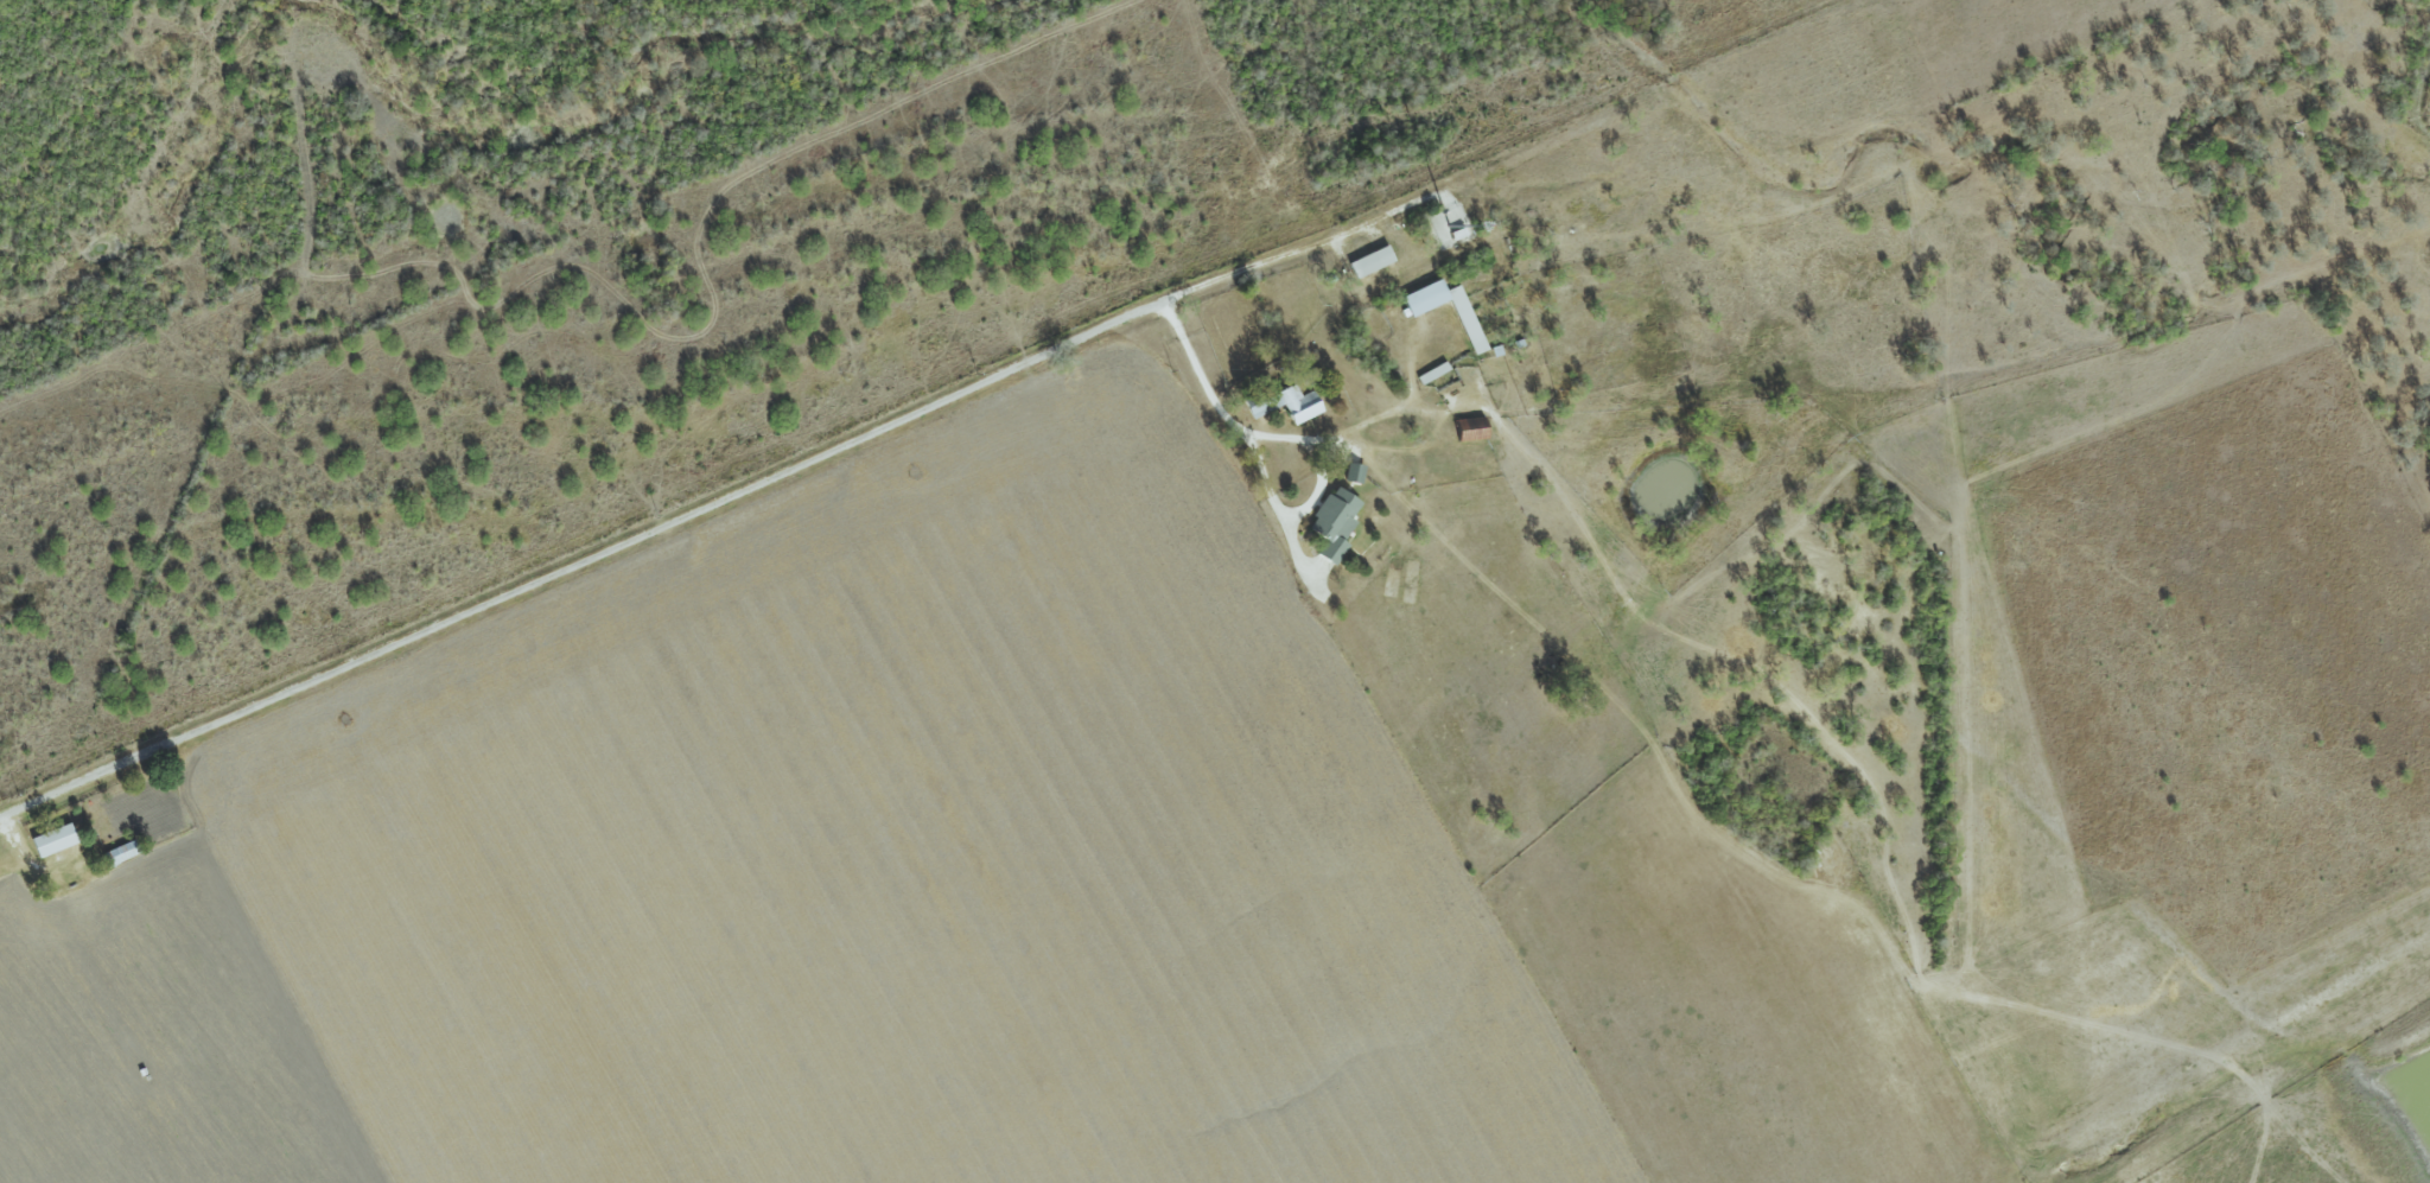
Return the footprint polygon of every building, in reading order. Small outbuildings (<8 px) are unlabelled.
[(1392,262),(1385,246),(1346,263),(1354,280),(1392,262)] [(1447,301),(1438,280),(1400,296),(1409,317),(1447,301)] [(1290,425),(1321,414),(1313,391),(1299,396),(1294,384),(1271,393),(1270,389),(1242,400),(1249,419),(1283,406),(1290,425)] [(1325,543),(1316,556),(1331,566),(1345,545),(1340,542),(1353,523),(1348,520),(1359,504),(1333,486),(1304,529),(1325,543)] [(77,843),(69,823),(27,839),(35,860),(77,843)]
